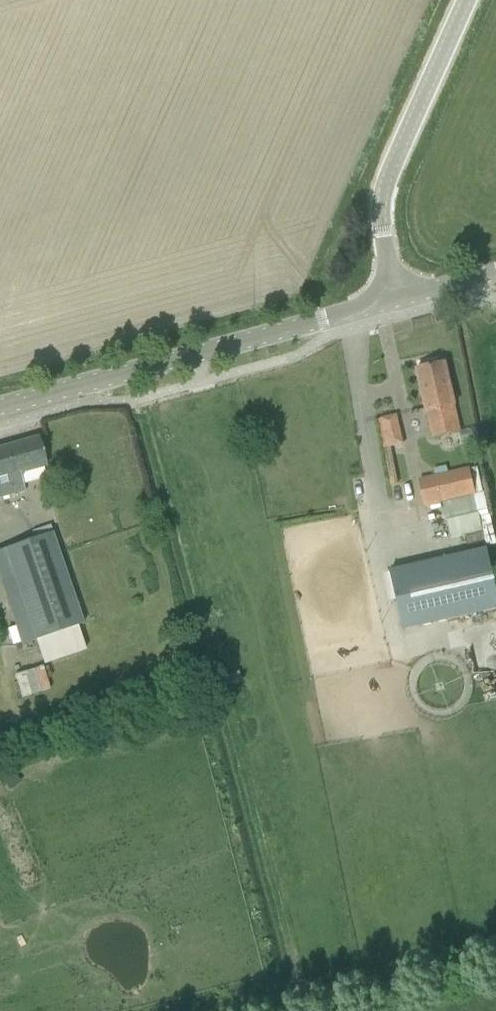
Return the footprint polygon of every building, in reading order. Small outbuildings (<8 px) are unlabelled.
[(452,393),(445,361),(417,370),(426,412),(427,412),(433,438),(460,432),(454,406),(455,406),(452,393)] [(399,427),(397,416),(382,419),(384,431),(399,427)] [(39,438),(0,449),(0,499),(25,492),(20,475),(47,467),(39,438)] [(420,481),(426,508),(476,497),(470,470),(420,481)] [(457,517),(447,519),(449,535),(481,531),(476,501),(455,504),(457,517)] [(59,633),(76,628),(84,625),(53,534),(0,552),(0,581),(22,646),(59,633)] [(495,610),(495,587),(487,549),(389,572),(404,632),(495,610)] [(43,667),(15,676),(22,699),(50,690),(43,667)]
